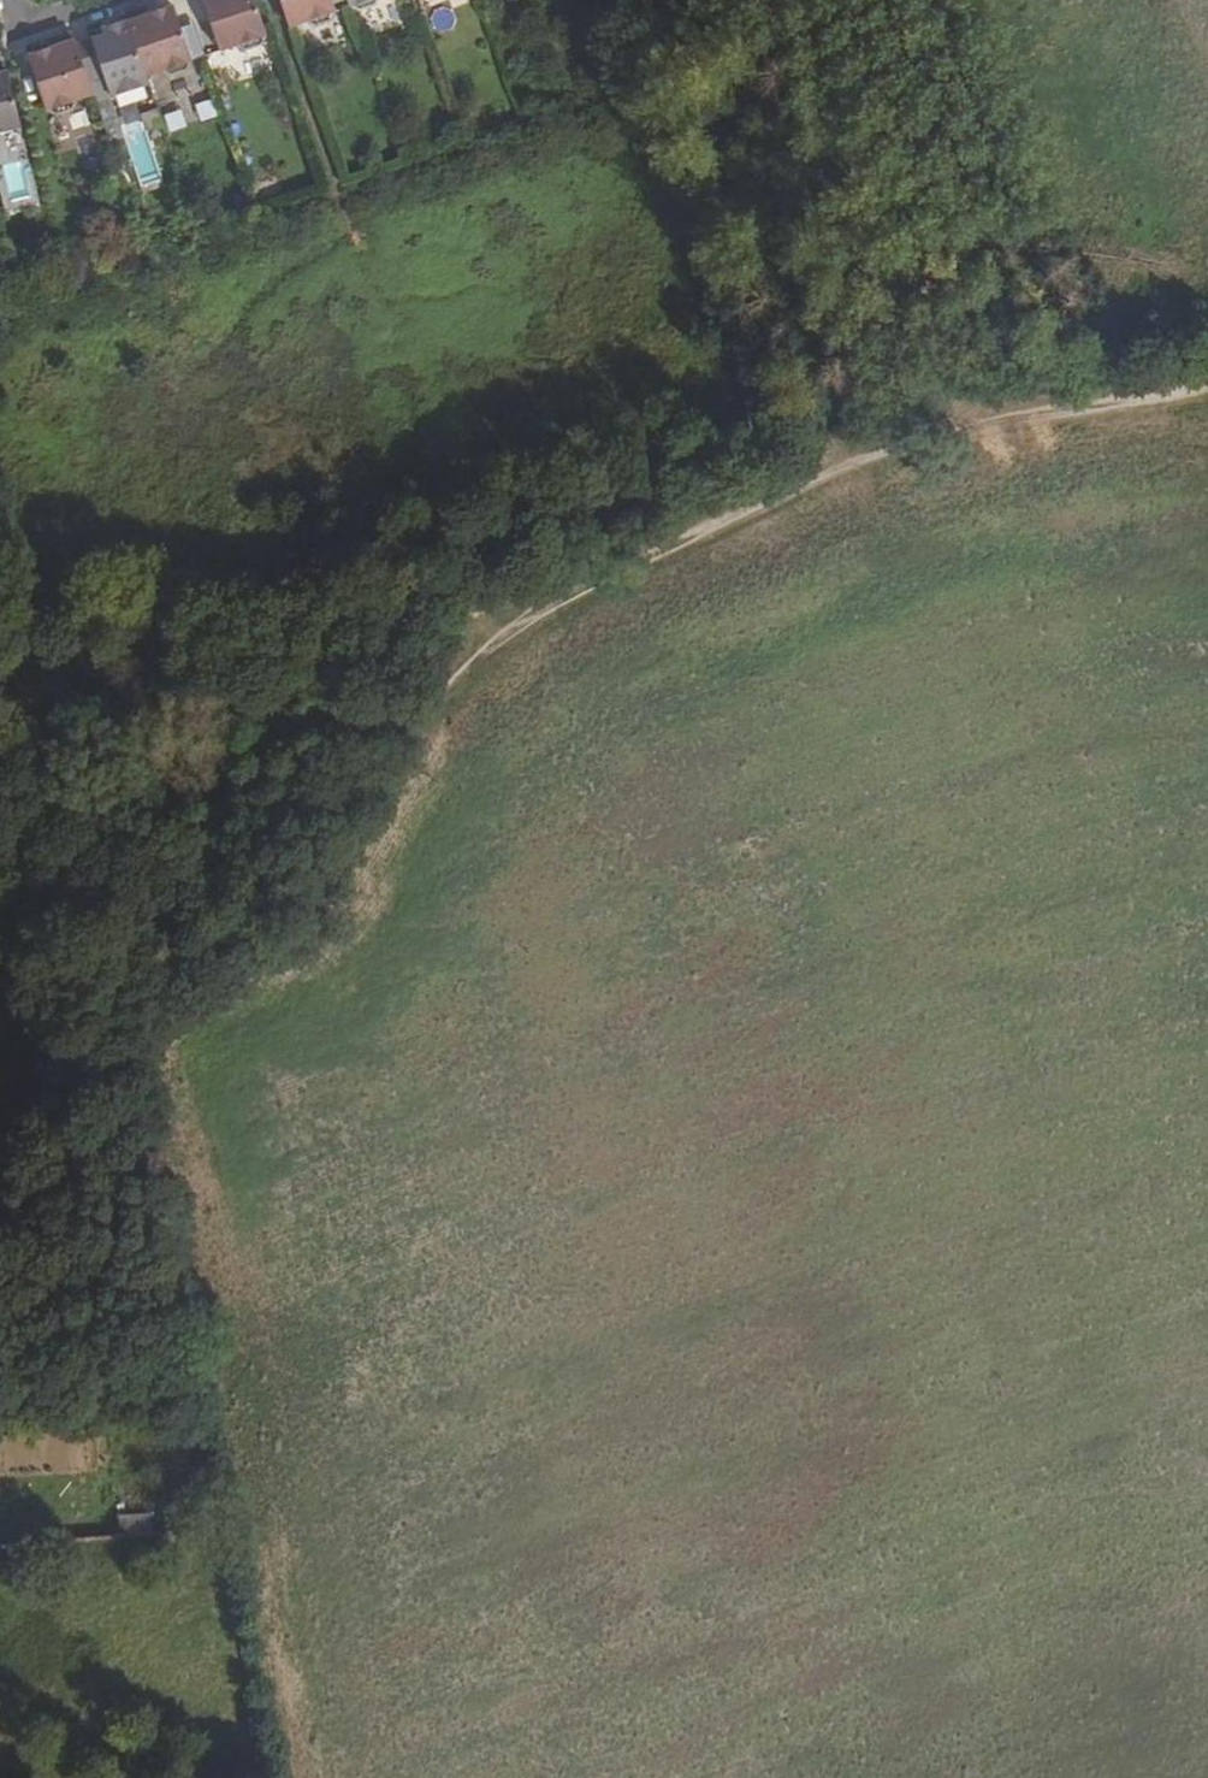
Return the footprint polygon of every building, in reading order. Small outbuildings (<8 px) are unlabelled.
[(267,32),(255,0),(203,0),(220,47),(237,42),(238,44),(245,47),(262,42),(266,35),(265,33),(267,32)] [(336,8),(333,0),(281,0),(290,24),(307,18),(308,20),(315,24),(332,18),(335,11),(334,8),(336,8)] [(124,11),(127,20),(146,74),(163,68),(164,69),(171,73),(188,68),(191,60),(190,59),(192,57),(173,3),(145,13),(142,5),(124,11)] [(77,45),(86,70),(102,65),(111,94),(148,81),(146,74),(127,20),(110,26),(113,33),(104,36),(77,45)] [(110,26),(102,29),(104,36),(113,33),(110,26)] [(47,107),(54,105),(54,107),(64,110),(73,107),(76,100),(76,98),(93,92),(86,70),(77,45),(71,29),(53,35),(56,43),(28,53),(47,107)] [(21,125),(7,69),(0,71),(0,130),(21,125)] [(16,162),(1,169),(14,197),(29,190),(16,162)] [(258,179),(263,195),(280,189),(275,173),(258,179)]
